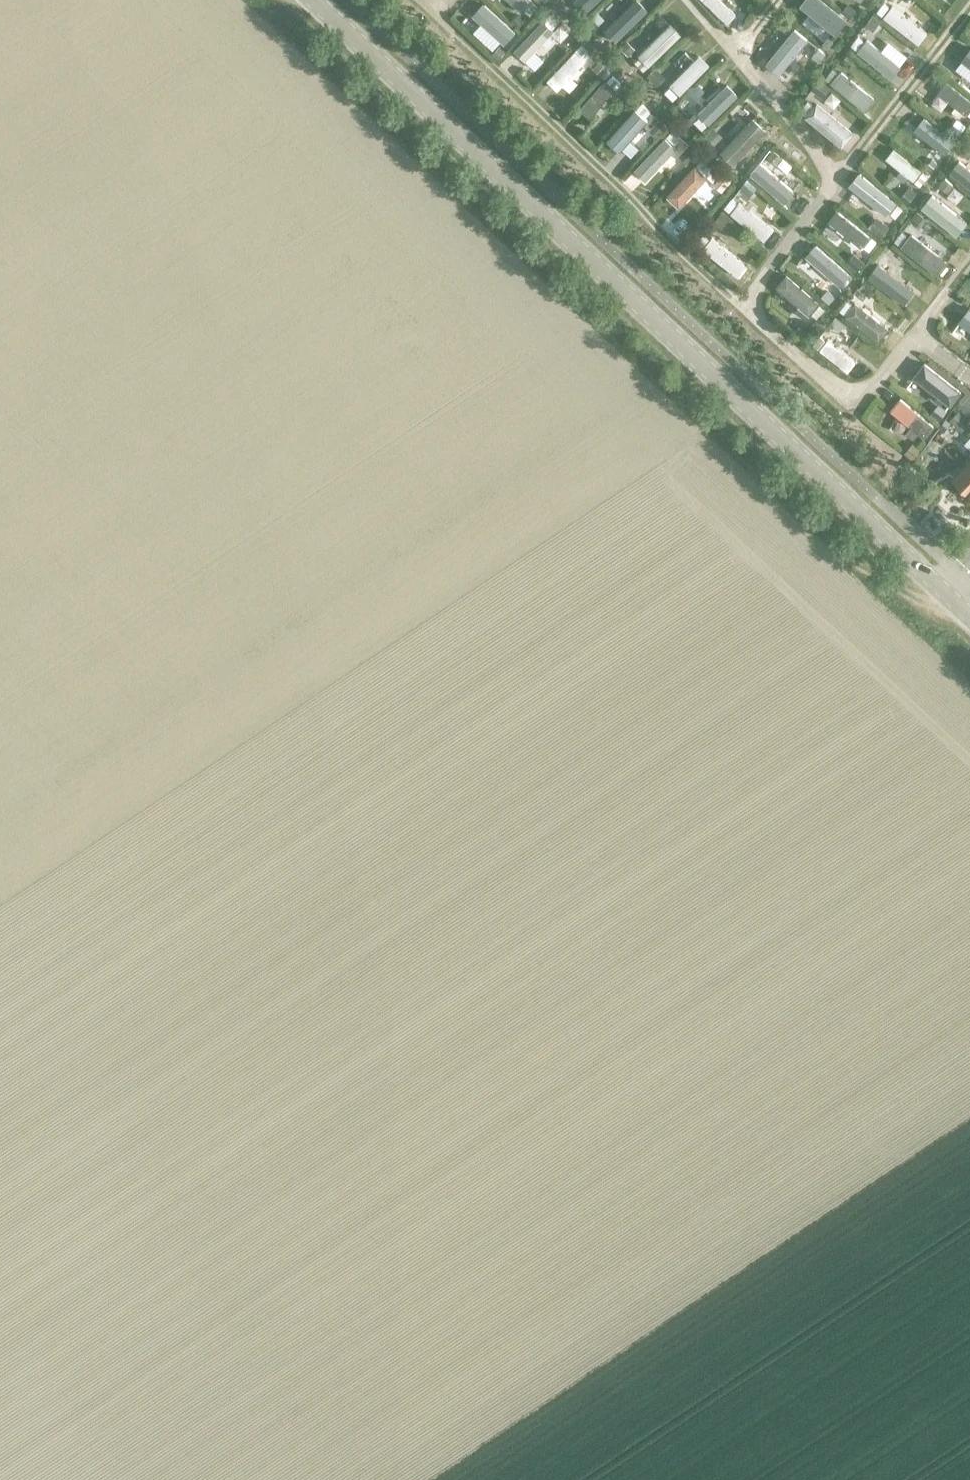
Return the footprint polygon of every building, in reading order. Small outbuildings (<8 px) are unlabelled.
[(531,0),(507,0),(521,14),(533,2),(531,0)] [(565,0),(551,0),(548,5),(558,11),(565,0)] [(571,1),(584,15),(599,0),(572,0),(571,1)] [(637,0),(636,0),(604,31),(616,43),(648,12),(637,0)] [(719,0),(705,0),(704,1),(727,25),(736,16),(719,0)] [(820,0),(804,0),(799,7),(834,35),(846,21),(820,0)] [(515,33),(483,4),(472,16),(503,45),(515,33)] [(927,34),(892,7),(883,18),(918,46),(927,34)] [(554,32),(543,21),(513,52),(524,62),(554,32)] [(681,36),(669,24),(637,55),(649,67),(681,36)] [(806,41),(793,30),(764,65),(777,76),(806,41)] [(900,68),(866,40),(856,53),(890,80),(900,68)] [(960,62),(969,70),(969,48),(960,62)] [(584,62),(574,53),(547,82),(556,91),(584,62)] [(709,66),(698,56),(669,86),(680,96),(709,66)] [(875,101),(839,72),(829,84),(865,113),(875,101)] [(615,90),(604,81),(580,109),(590,118),(615,90)] [(944,83),(935,95),(964,117),(969,109),(969,103),(944,83)] [(737,97),(726,86),(698,114),(709,125),(737,97)] [(851,134),(815,104),(803,118),(839,148),(851,134)] [(648,122),(635,111),(607,141),(620,153),(648,122)] [(766,131),(754,119),(721,153),(733,165),(766,131)] [(953,143),(922,119),(912,131),(943,155),(953,143)] [(675,149),(664,139),(634,172),(645,182),(675,149)] [(920,173),(891,150),(884,160),(913,183),(920,173)] [(958,161),(948,173),(969,191),(969,171),(958,161)] [(795,193),(760,164),(750,176),(784,205),(795,193)] [(707,179),(694,167),(666,197),(679,210),(707,179)] [(895,203),(858,174),(848,187),(885,216),(895,203)] [(968,224),(931,195),(920,209),(957,238),(968,224)] [(774,231),(740,203),(731,215),(764,242),(774,231)] [(868,237),(836,211),(826,223),(859,249),(868,237)] [(948,265),(909,235),(899,248),(938,278),(948,265)] [(746,267),(711,240),(702,251),(737,278),(746,267)] [(849,276),(813,246),(803,258),(839,288),(849,276)] [(913,292),(877,265),(866,279),(903,306),(913,292)] [(819,305),(785,277),(773,290),(808,318),(819,305)] [(887,331),(854,304),(844,318),(876,344),(887,331)] [(969,310),(958,324),(969,334),(969,311),(969,310)] [(855,363),(826,341),(817,352),(846,375),(855,363)] [(961,393),(922,365),(911,380),(949,409),(961,393)] [(932,427),(899,400),(889,412),(922,439),(932,427)] [(952,479),(969,495),(969,494),(969,460),(952,479)]
